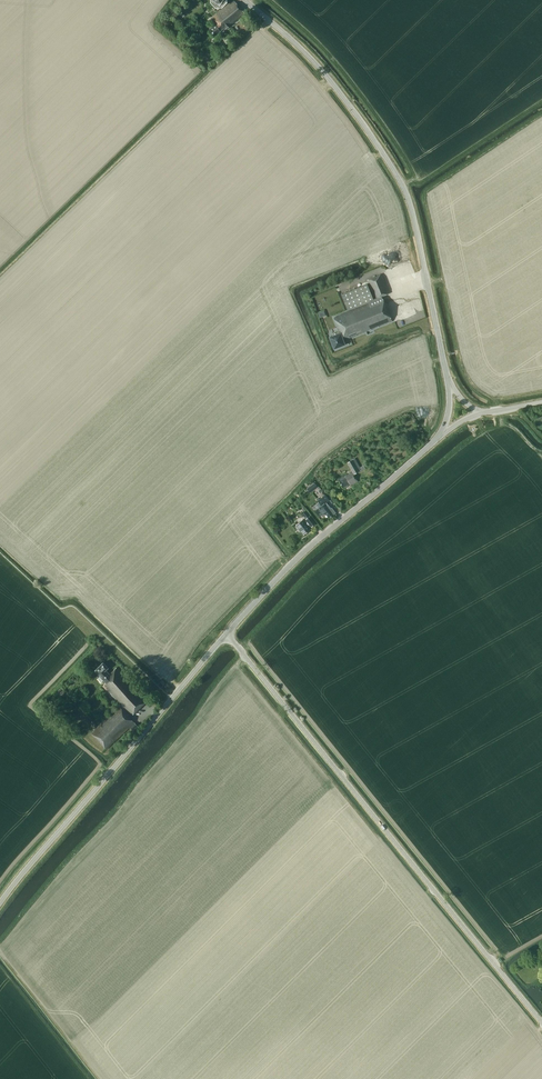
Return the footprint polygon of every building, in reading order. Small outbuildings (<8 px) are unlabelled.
[(230,25),(230,26),(245,14),(234,0),(211,18),(216,24),(210,29),(214,35),(225,27),(226,29),(230,25)] [(392,321),(382,296),(390,293),(381,274),(367,280),(375,298),(373,298),(367,283),(341,294),(348,310),(368,302),(369,303),(333,317),(339,331),(335,333),(336,335),(330,337),(335,349),(341,347),(340,346),(346,344),(343,337),(348,335),(349,338),(392,321)] [(360,467),(355,458),(347,463),(353,472),(338,479),(343,487),(350,484),(351,485),(358,482),(354,474),(365,468),(364,465),(360,467)] [(310,493),(318,486),(315,483),(307,489),(310,493)] [(323,514),(324,515),(326,518),(328,516),(329,518),(336,513),(332,508),(331,508),(327,503),(330,500),(326,495),(318,501),(322,506),(316,511),(320,516),(323,514)] [(303,519),(295,525),(295,526),(294,527),(297,530),(298,529),(302,535),(310,530),(308,528),(311,525),(312,526),(316,523),(310,516),(309,516),(305,511),(302,514),(306,519),(305,520),(306,521),(305,522),(303,519)] [(117,667),(110,674),(106,670),(108,668),(103,662),(95,670),(100,676),(98,678),(102,682),(104,680),(107,683),(105,685),(110,690),(108,691),(131,716),(147,700),(117,667)] [(138,726),(119,706),(91,733),(106,749),(130,727),(133,730),(138,726)]
